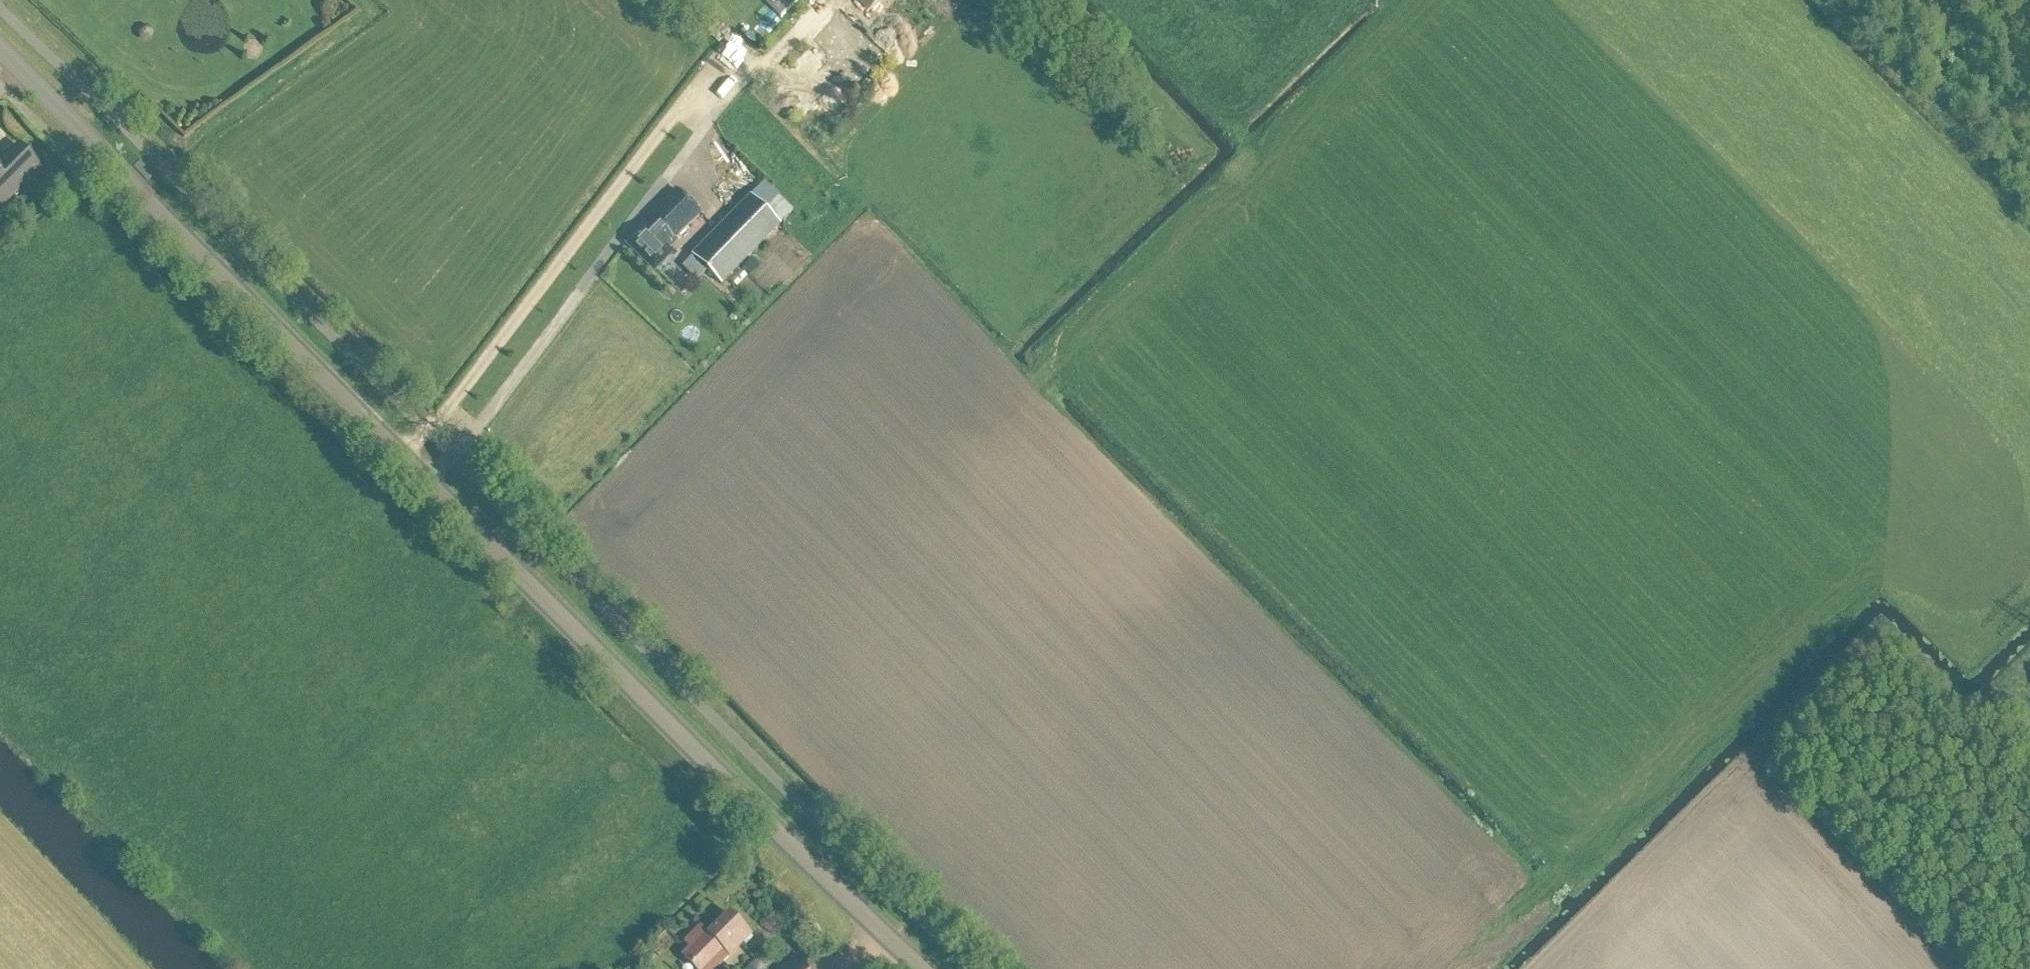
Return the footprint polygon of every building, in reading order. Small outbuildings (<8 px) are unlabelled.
[(879,0),(855,0),(867,12),(879,0)] [(840,18),(816,42),(831,57),(829,59),(838,67),(840,65),(842,67),(857,83),(881,59),(840,18)] [(17,147),(0,163),(0,210),(23,187),(21,185),(38,168),(17,147)] [(677,243),(674,240),(699,214),(674,191),(651,217),(655,220),(647,228),(644,226),(625,246),(653,274),(672,254),(669,251),(677,243)] [(779,227),(749,197),(691,257),(721,287),(779,227)] [(684,945),(691,951),(683,959),(693,968),(707,968),(717,959),(723,964),(729,958),(729,959),(750,938),(727,914),(705,936),(700,930),(684,945)] [(796,958),(783,968),(805,968),(796,958)] [(747,968),(764,968),(757,960),(747,968)]
